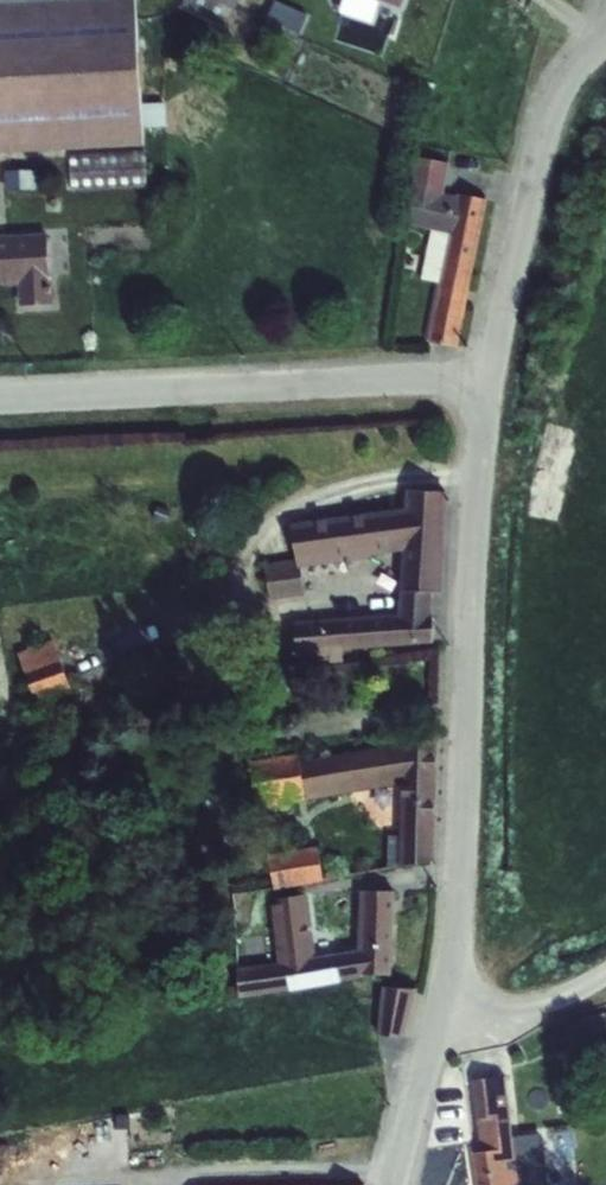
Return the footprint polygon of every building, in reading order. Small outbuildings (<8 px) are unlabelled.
[(143,147),(142,129),(168,127),(167,105),(141,106),(136,0),(0,0),(0,154),(143,147)] [(180,9),(223,27),(234,0),(183,0),(180,9)] [(398,9),(401,0),(372,0),(398,9)] [(275,1),(267,20),(299,34),(307,16),(275,1)] [(144,151),(69,155),(72,193),(145,189),(144,151)] [(415,158),(405,225),(430,230),(420,280),(439,283),(427,342),(457,348),(486,200),(457,195),(457,197),(443,194),(449,164),(415,158)] [(28,174),(7,175),(7,193),(30,192),(28,174)] [(0,237),(0,285),(2,285),(2,287),(18,287),(19,307),(53,305),(51,277),(49,277),(47,235),(0,237)] [(398,616),(432,613),(431,592),(440,593),(445,493),(405,491),(403,510),(291,525),(295,560),(263,565),(269,602),(305,597),(300,567),(371,557),(371,553),(401,549),(399,591),(400,591),(398,616)] [(398,616),(293,624),(296,656),(297,665),(328,662),(327,653),(432,644),(432,613),(398,616)] [(52,641),(16,654),(35,702),(70,689),(52,641)] [(297,755),(249,763),(258,810),(401,785),(400,836),(388,836),(386,868),(399,866),(399,867),(434,862),(437,739),(402,739),(402,744),(298,762),(297,755)] [(316,846),(267,856),(273,891),(323,882),(316,846)] [(356,951),(361,975),(391,976),(394,892),(359,892),(356,951)] [(361,975),(356,951),(316,958),(308,895),(274,900),(275,905),(270,906),(277,963),(236,969),(238,999),(361,979),(361,975)] [(381,988),(377,1036),(405,1038),(417,990),(381,988)] [(539,1166),(541,1136),(512,1139),(505,1077),(472,1080),(480,1152),(471,1154),(476,1184),(542,1184),(539,1166)]
